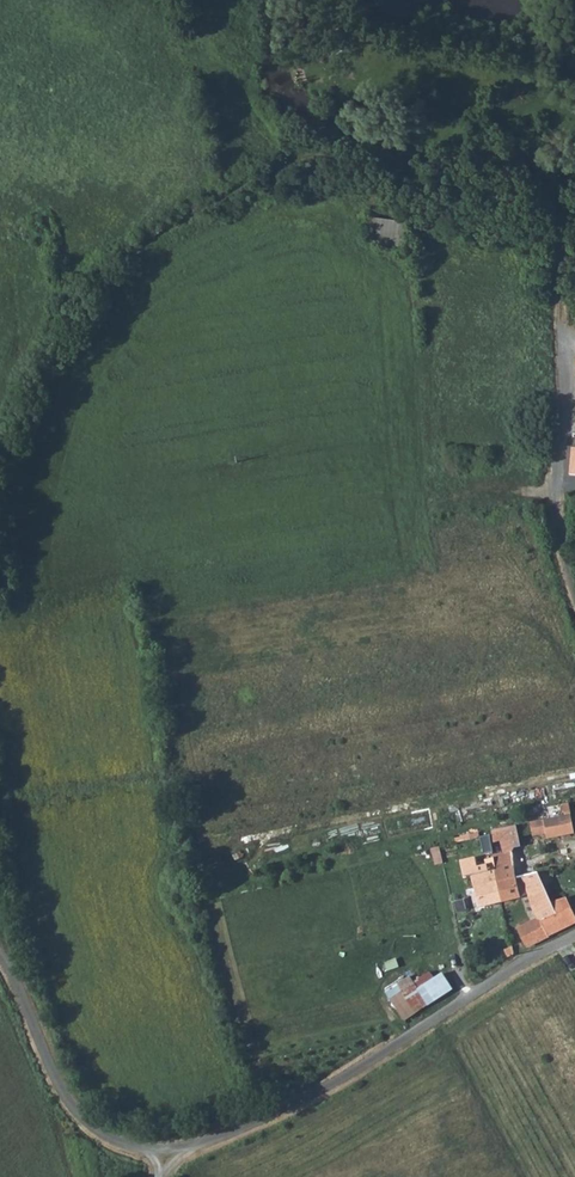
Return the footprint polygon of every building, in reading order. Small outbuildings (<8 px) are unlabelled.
[(372,214),(370,240),(402,243),(404,217),(372,214)] [(571,814),(543,820),(546,832),(547,838),(574,833),(571,814)] [(543,820),(529,822),(531,834),(546,832),(543,820)] [(492,860),(501,903),(520,898),(516,877),(511,853),(515,848),(520,847),(515,826),(491,831),(493,842),(499,840),(502,854),(491,856),(492,860)] [(478,908),(501,903),(492,860),(484,862),(485,866),(478,868),(476,859),(461,863),(464,877),(471,876),(478,908)] [(543,887),(552,883),(546,870),(536,872),(543,887)] [(546,938),(574,923),(574,916),(566,897),(551,904),(543,887),(536,872),(516,877),(520,898),(525,897),(536,919),(546,938)] [(527,947),(546,938),(536,919),(517,929),(527,947)] [(385,992),(403,1021),(451,991),(442,976),(435,980),(430,971),(412,982),(409,976),(385,992)]
